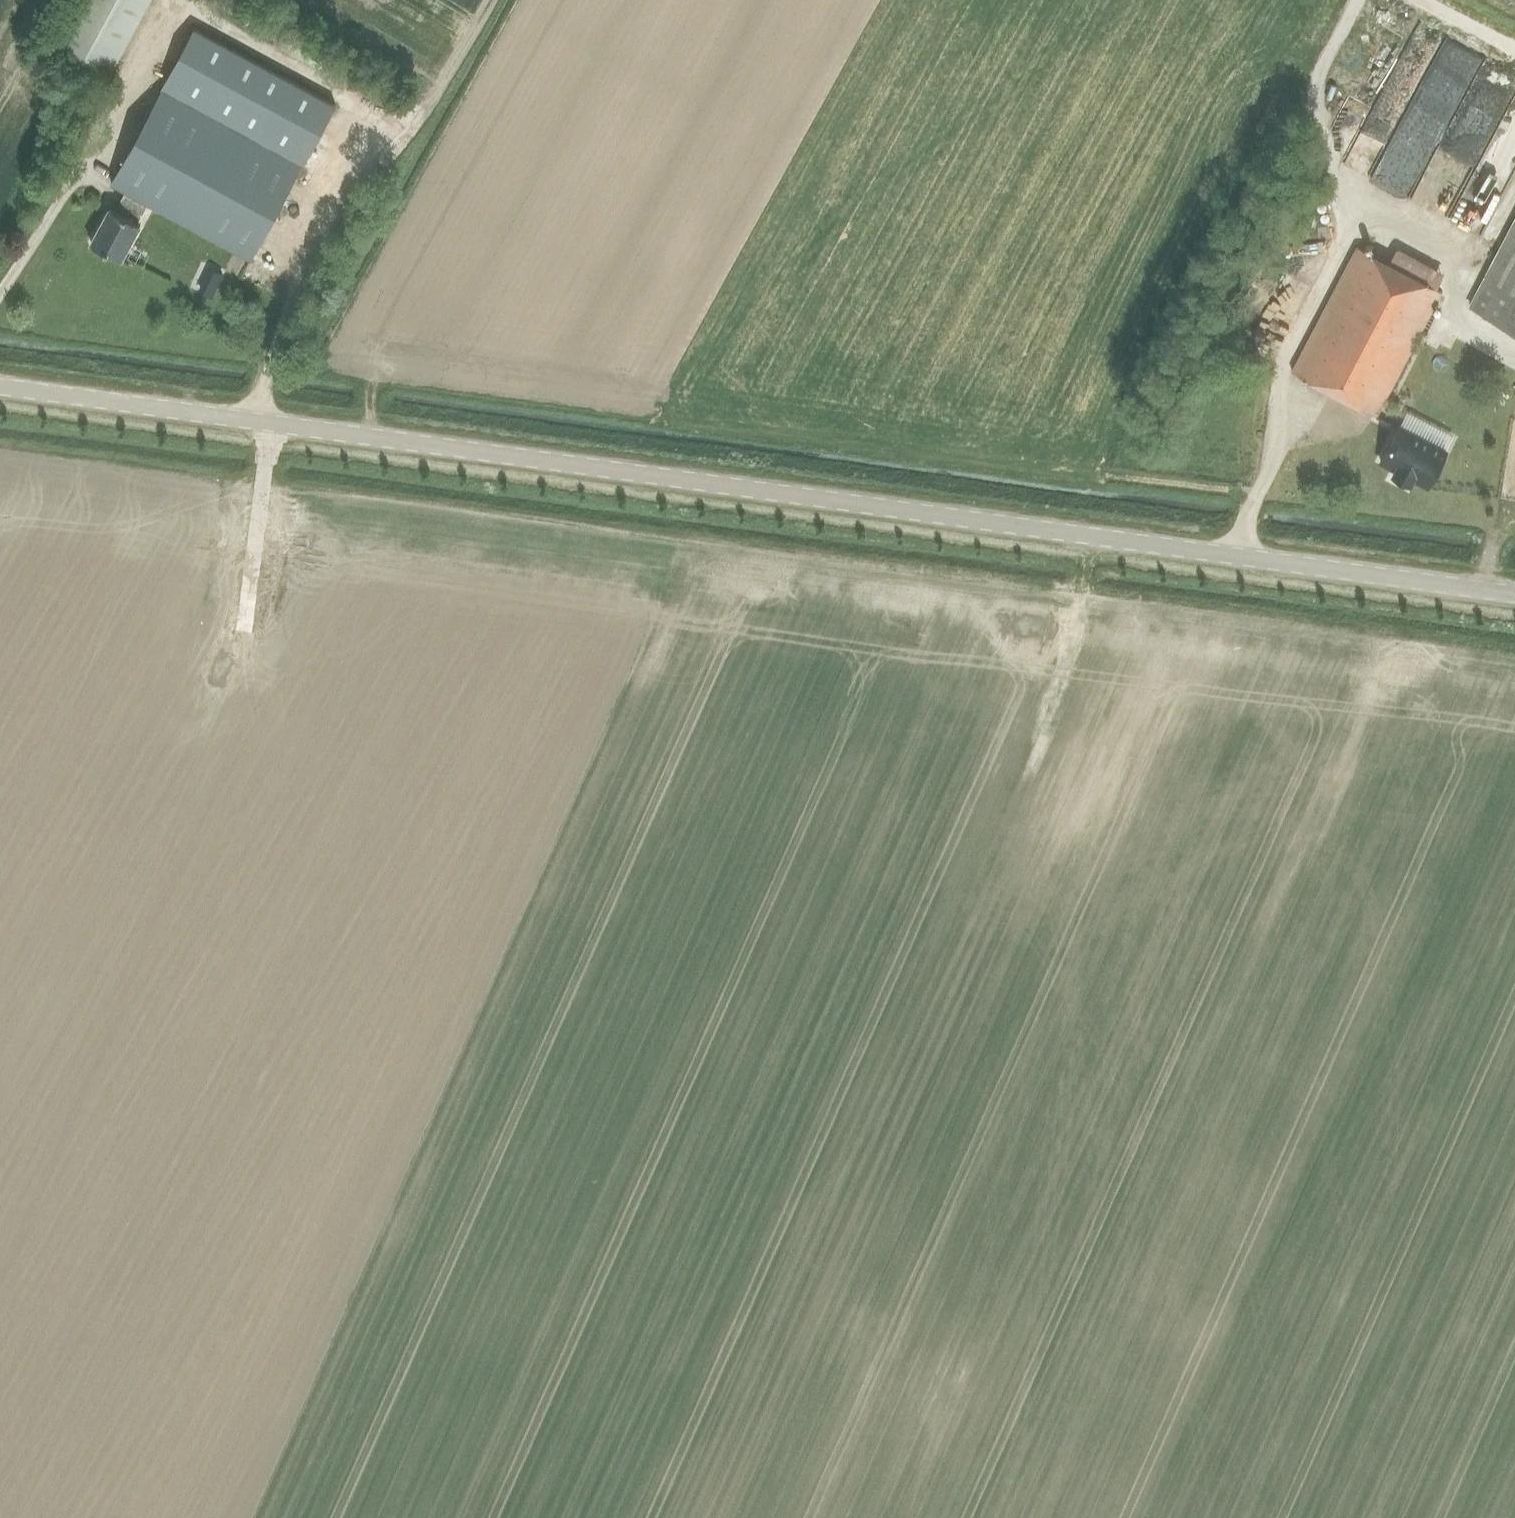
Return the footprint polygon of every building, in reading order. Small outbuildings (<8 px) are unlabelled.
[(58,42),(111,71),(150,0),(81,0),(58,42)] [(112,206),(92,243),(121,259),(141,222),(139,221),(148,204),(253,262),(304,168),(303,167),(338,103),(199,29),(165,91),(164,91),(113,184),(127,192),(117,209),(112,206)] [(1441,33),(1373,180),(1416,200),(1465,94),(1497,109),(1511,80),(1480,66),(1486,53),(1441,33)] [(1394,95),(1403,100),(1433,45),(1414,35),(1374,108),(1384,113),(1394,95)] [(1473,307),(1514,329),(1514,227),(1473,307)] [(1358,249),(1294,373),(1381,418),(1445,293),(1358,249)] [(207,260),(193,282),(213,296),(228,274),(207,260)] [(1201,326),(1210,330),(1218,314),(1210,310),(1201,326)] [(1451,452),(1400,426),(1381,464),(1397,472),(1392,481),(1411,491),(1416,482),(1432,490),(1451,452)]
